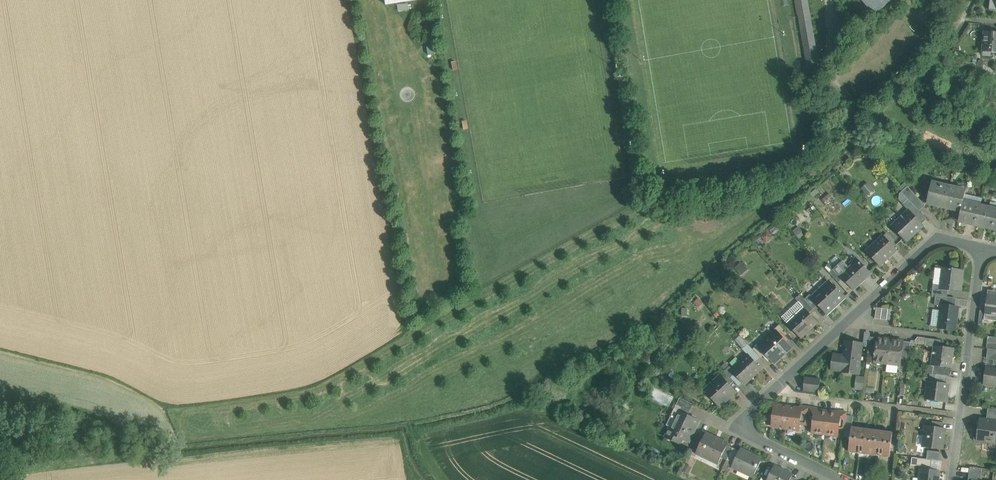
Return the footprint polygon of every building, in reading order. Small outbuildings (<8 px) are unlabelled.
[(808,66),(819,64),(808,0),(796,0),(808,66)] [(876,14),(875,14),(876,15),(893,0),(864,0),(876,14)] [(985,32),(983,52),(984,52),(984,56),(991,56),(991,52),(995,53),(995,33),(985,32)] [(868,182),(861,187),(867,194),(873,189),(868,182)] [(950,188),(933,184),(928,203),(946,207),(950,189),(950,188)] [(926,206),(908,187),(902,192),(908,199),(920,211),(926,206)] [(956,191),(950,189),(946,207),(961,211),(963,204),(964,202),(966,194),(967,190),(957,188),(956,191)] [(964,202),(972,204),(981,206),(983,198),(966,194),(964,202)] [(920,211),(908,199),(903,204),(909,211),(922,224),(927,219),(920,211)] [(971,206),(963,204),(961,211),(959,221),(977,225),(981,206),(972,204),(971,206)] [(981,206),(977,225),(994,229),(995,221),(995,209),(981,206)] [(909,211),(893,226),(907,241),(923,226),(922,224),(909,211)] [(884,235),(867,251),(881,266),(892,255),(884,246),(890,242),(884,235)] [(897,250),(890,242),(884,246),(892,255),(897,250)] [(856,257),(849,263),(852,266),(841,276),(844,278),(853,288),(854,290),(871,274),(856,257)] [(964,271),(943,268),(940,285),(940,289),(949,290),(961,291),(964,271)] [(844,278),(841,276),(835,269),(830,273),(839,283),(844,278)] [(853,288),(844,278),(839,283),(848,293),(853,288)] [(812,296),(812,297),(819,304),(828,314),(845,298),(829,281),(812,296)] [(940,285),(934,284),(932,295),(936,295),(948,297),(949,290),(940,289),(940,285)] [(988,290),(986,311),(985,315),(986,315),(985,320),(995,321),(995,291),(988,290)] [(805,299),(801,294),(796,298),(799,302),(804,307),(810,313),(814,309),(805,299)] [(812,296),(810,294),(805,299),(814,309),(819,304),(812,297),(812,296)] [(948,297),(936,295),(935,305),(942,306),(954,307),(955,298),(948,297)] [(799,302),(782,317),(802,339),(819,323),(810,313),(804,307),(799,302)] [(954,307),(942,306),(939,327),(956,330),(959,308),(954,307)] [(875,318),(892,319),(892,307),(875,307),(875,318)] [(788,334),(780,325),(775,329),(776,331),(777,330),(784,338),(788,334)] [(759,346),(766,354),(775,364),(792,347),(784,338),(777,330),(776,331),(759,346)] [(878,338),(870,337),(867,361),(875,362),(878,338)] [(891,340),(878,338),(875,362),(888,363),(891,340)] [(925,345),(935,346),(935,345),(941,346),(941,340),(926,338),(926,344),(925,345)] [(864,343),(845,340),(843,355),(834,354),(831,370),(841,372),(841,373),(859,375),(864,343)] [(904,341),(891,340),(888,363),(900,365),(901,359),(904,341)] [(911,342),(904,341),(901,359),(909,360),(911,342)] [(753,349),(748,344),(743,349),(748,355),(749,355),(756,363),(761,358),(753,349)] [(758,345),(753,349),(761,358),(766,354),(759,346),(758,345)] [(941,346),(935,345),(935,346),(934,353),(933,353),(933,354),(934,354),(932,365),(934,366),(949,368),(951,368),(953,348),(941,346)] [(988,348),(986,366),(995,367),(995,349),(988,348)] [(733,370),(732,370),(736,374),(744,383),(745,384),(762,369),(756,363),(749,355),(748,355),(733,370)] [(930,374),(933,374),(934,366),(932,365),(927,365),(926,373),(930,374)] [(949,368),(934,366),(933,374),(936,375),(948,376),(949,368)] [(986,366),(984,385),(995,387),(995,367),(986,366)] [(730,367),(725,371),(731,378),(736,374),(732,370),(733,370),(730,367)] [(731,378),(725,371),(721,375),(730,385),(734,381),(731,378)] [(744,383),(736,374),(731,378),(734,381),(739,387),(744,383)] [(948,376),(936,375),(935,383),(947,384),(948,376)] [(865,377),(857,376),(855,390),(863,391),(865,377)] [(735,394),(719,377),(707,388),(723,405),(735,394)] [(821,379),(806,377),(804,391),(819,393),(821,379)] [(929,382),(928,382),(926,399),(947,402),(949,385),(947,384),(935,383),(929,382)] [(675,409),(680,398),(652,384),(647,395),(675,409)] [(694,405),(680,398),(675,409),(682,413),(682,412),(689,415),(694,405)] [(777,403),(771,402),(768,404),(767,418),(773,419),(775,405),(776,405),(777,403)] [(776,405),(775,405),(773,419),(772,427),(786,428),(789,407),(776,405)] [(809,407),(801,406),(801,409),(802,409),(800,424),(807,425),(809,407)] [(801,409),(789,407),(786,428),(799,430),(800,424),(802,409),(801,409)] [(817,408),(809,407),(807,425),(813,426),(815,410),(817,411),(817,408)] [(689,415),(682,412),(682,413),(675,409),(667,425),(671,427),(666,438),(680,444),(682,440),(689,443),(700,420),(689,415)] [(988,409),(987,420),(995,421),(995,410),(988,409)] [(817,411),(815,410),(813,426),(812,432),(825,433),(828,412),(817,411)] [(847,412),(840,411),(840,414),(841,414),(839,429),(845,430),(847,412)] [(840,414),(828,412),(825,433),(838,435),(839,429),(841,414),(840,414)] [(847,416),(845,432),(852,433),(853,427),(854,416),(847,416)] [(980,419),(978,441),(995,443),(995,421),(987,420),(980,419)] [(863,429),(853,427),(852,433),(851,438),(849,452),(859,453),(863,429)] [(932,427),(926,427),(924,436),(927,437),(926,447),(943,449),(945,429),(932,427)] [(873,430),(863,429),(859,453),(869,454),(873,430)] [(883,431),(873,430),(869,454),(880,455),(883,431)] [(893,432),(883,431),(880,455),(890,457),(893,432)] [(706,435),(700,433),(694,445),(700,447),(706,435)] [(718,441),(706,435),(700,447),(698,452),(708,457),(707,459),(718,464),(721,458),(728,445),(728,443),(719,439),(718,441)] [(728,445),(721,458),(727,460),(733,448),(728,445)] [(727,460),(732,463),(734,464),(740,451),(733,448),(727,460)] [(762,459),(741,449),(740,451),(734,464),(732,463),(731,466),(753,476),(762,459)] [(928,451),(927,459),(932,460),(939,461),(940,452),(928,451)] [(916,465),(931,467),(932,460),(927,459),(917,458),(916,465)] [(731,466),(732,463),(727,460),(723,469),(728,471),(731,466)] [(939,461),(932,460),(931,467),(931,471),(940,472),(941,461),(939,461)] [(775,465),(767,479),(790,479),(793,474),(775,465)] [(970,467),(969,479),(981,479),(982,469),(970,467)] [(921,470),(920,479),(939,479),(940,472),(931,471),(921,470)]
